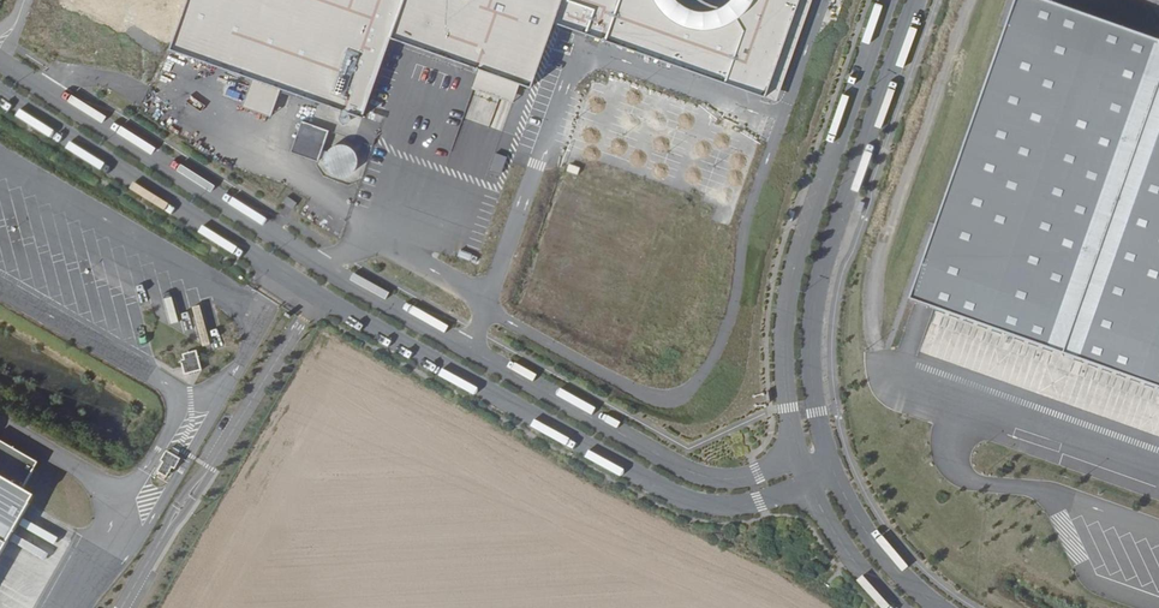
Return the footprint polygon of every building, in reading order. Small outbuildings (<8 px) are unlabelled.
[(66,8),(95,14),(97,0),(67,0),(66,8)] [(177,57),(261,87),(290,97),(370,123),(396,42),(541,91),(565,27),(775,103),(811,0),(198,0),(177,57)] [(1037,0),(1022,0),(916,303),(1158,388),(1158,43),(1037,0)] [(290,97),(261,87),(252,113),(281,123),(290,97)] [(120,174),(96,161),(97,159),(87,154),(84,160),(117,179),(120,174)] [(585,174),(601,175),(603,165),(586,163),(585,174)] [(182,360),(186,374),(203,370),(197,350),(183,354),(185,359),(182,360)] [(40,501),(28,495),(44,468),(0,443),(0,570),(40,501)] [(159,471),(167,475),(172,466),(175,468),(179,460),(165,453),(161,460),(165,462),(159,471)]
